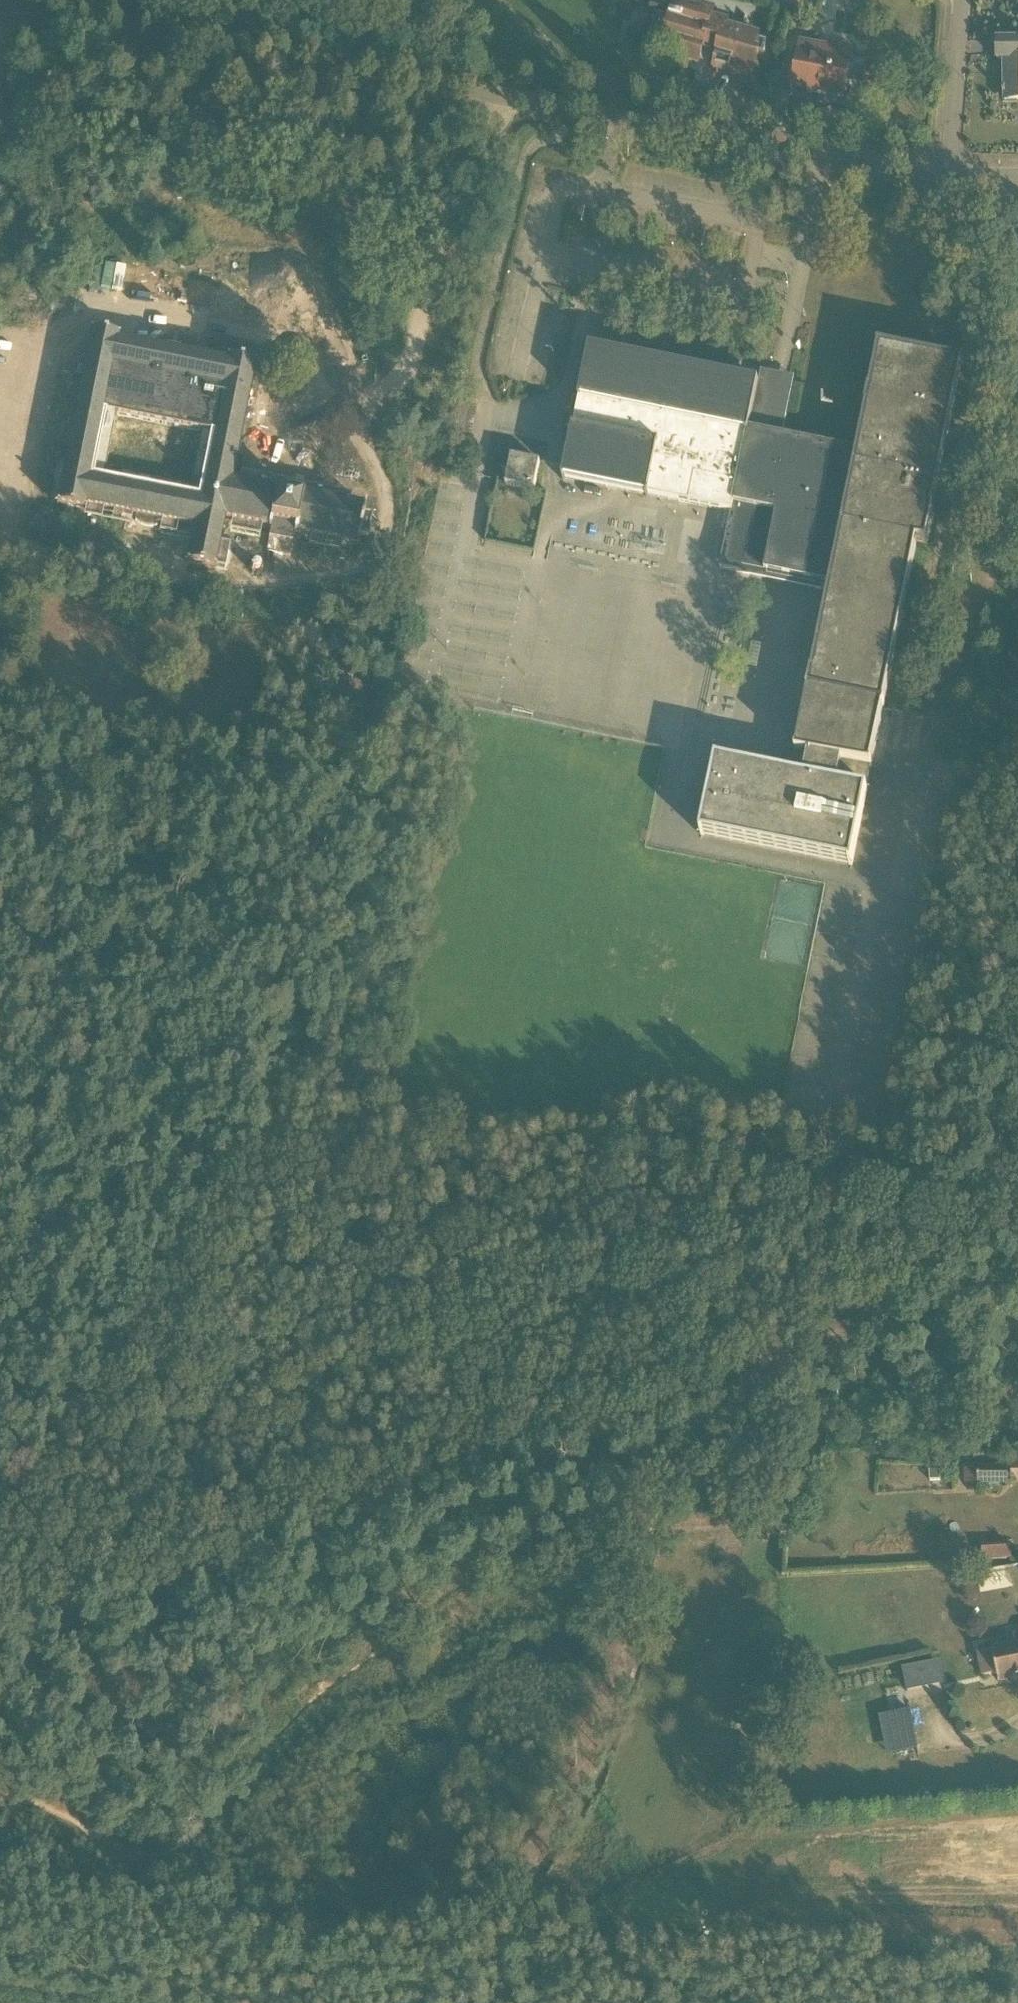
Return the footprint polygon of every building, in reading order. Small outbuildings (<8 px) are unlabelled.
[(727,24),(729,20),(713,15),(715,7),(689,0),(677,0),(668,31),(660,29),(654,50),(700,63),(705,43),(720,47),(714,67),(753,78),(759,54),(764,55),(768,42),(758,39),(759,33),(727,24)] [(998,40),(998,60),(1007,60),(1008,74),(1005,74),(1006,100),(1017,100),(1017,40),(998,40)] [(868,77),(849,74),(851,59),(800,50),(793,88),(845,96),(847,82),(866,85),(865,93),(883,96),(889,65),(870,62),(868,77)] [(85,368),(57,505),(86,510),(87,506),(137,516),(136,521),(158,526),(159,521),(195,528),(187,564),(216,569),(226,519),(272,529),(269,551),(290,555),(292,543),(294,543),(296,533),(359,546),(361,536),(369,538),(372,518),(365,517),(366,507),(233,481),(257,364),(228,358),(228,362),(168,350),(120,340),(120,337),(92,331),(85,368)] [(934,512),(933,512),(963,363),(879,346),(867,407),(868,408),(858,453),(782,438),(794,377),(761,371),(759,381),(590,347),(563,481),(650,498),(650,496),(732,513),(720,569),(830,591),(797,752),(799,753),(794,776),(718,761),(703,833),(851,864),(866,790),(838,785),(842,762),(873,768),(873,766),(872,765),(918,542),(928,544),(934,512)] [(535,491),(541,462),(504,454),(501,468),(510,470),(507,485),(535,491)] [(1009,1469),(978,1468),(978,1482),(1009,1483),(1009,1469)] [(1011,1545),(983,1547),(984,1560),(1012,1558),(1011,1545)] [(1017,1677),(1017,1644),(977,1652),(982,1677),(998,1674),(999,1680),(1017,1677)] [(903,1670),(908,1691),(948,1683),(944,1662),(903,1670)] [(910,1714),(884,1719),(892,1758),(918,1753),(910,1714)]
